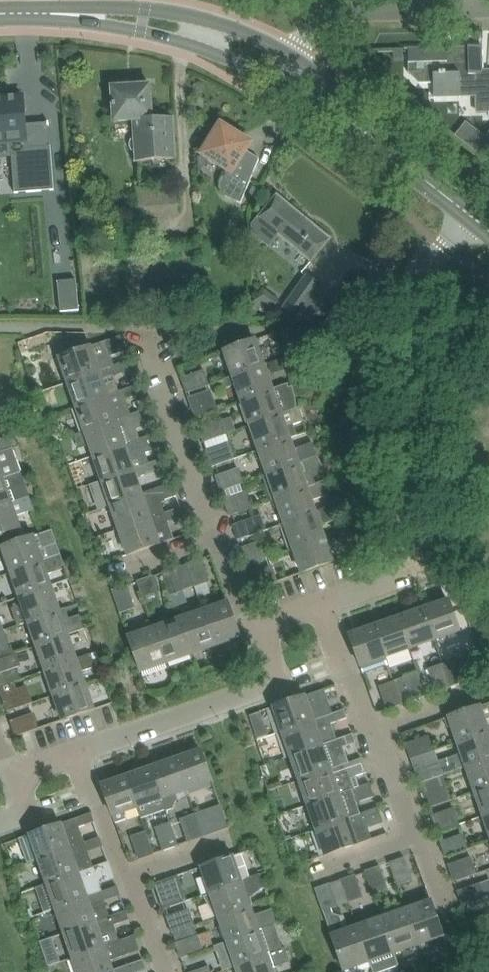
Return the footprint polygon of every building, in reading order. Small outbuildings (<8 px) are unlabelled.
[(408,61),(409,73),(411,75),(417,73),(417,81),(419,83),(434,83),(434,98),(478,96),(478,110),(488,110),(488,73),(483,74),(483,46),(468,46),(468,49),(458,50),(457,50),(456,50),(455,51),(455,53),(455,54),(447,54),(447,47),(409,48),(409,61),(408,61)] [(176,159),(173,117),(152,118),(150,84),(125,86),(123,84),(117,84),(115,86),(114,87),(112,87),(114,121),(134,120),(135,137),(133,138),(130,140),(129,143),(130,147),(131,151),(133,152),(136,152),(136,161),(176,159)] [(12,137),(18,189),(57,184),(52,140),(28,143),(22,91),(0,94),(0,138),(12,137)] [(455,135),(486,159),(488,155),(488,132),(485,136),(465,121),(455,135)] [(220,184),(220,186),(220,189),(221,191),(222,193),(224,194),(224,195),(226,197),(227,197),(241,203),(259,159),(246,151),(249,147),(238,140),(240,135),(220,123),(208,143),(212,146),(205,157),(227,170),(221,180),(220,181),(220,183),(220,184)] [(135,190),(137,218),(177,215),(175,187),(135,190)] [(252,225),(252,232),(268,245),(277,234),(311,262),(330,238),(277,194),(269,205),(258,218),(252,225)] [(282,306),(297,318),(304,309),(315,318),(332,297),(319,288),(321,285),(307,275),(289,299),(288,298),(282,306)] [(76,279),(57,281),(60,312),(79,310),(76,279)] [(270,295),(261,309),(268,314),(277,300),(270,295)] [(60,357),(68,382),(113,366),(110,356),(126,350),(121,337),(121,336),(60,357)] [(224,350),(233,376),(263,365),(255,340),(224,350)] [(282,358),(269,363),(272,374),(285,369),(282,358)] [(68,382),(77,407),(107,396),(119,392),(119,391),(115,380),(103,385),(102,380),(124,372),(125,368),(124,362),(113,366),(68,382)] [(236,384),(242,400),(272,389),(263,365),(233,376),(223,379),(226,387),(236,384)] [(181,378),(186,393),(209,385),(203,370),(181,378)] [(77,407),(85,431),(116,421),(116,420),(127,416),(128,416),(131,415),(126,403),(123,404),(122,400),(137,395),(134,386),(119,391),(119,392),(107,396),(77,407)] [(188,397),(195,417),(217,409),(210,389),(188,397)] [(242,400),(250,425),(280,413),(272,389),(242,400)] [(259,449),(289,438),(297,436),(293,425),(304,421),(299,407),(280,413),(250,425),(259,449)] [(85,431),(94,456),(124,445),(136,441),(139,439),(134,423),(150,418),(147,410),(131,415),(128,416),(127,416),(116,420),(116,421),(85,431)] [(198,427),(203,442),(226,434),(221,419),(198,427)] [(94,456),(102,480),(133,470),(133,469),(148,464),(144,453),(160,448),(155,434),(139,439),(136,441),(124,445),(94,456)] [(1,451),(12,447),(8,436),(0,439),(0,448),(1,451)] [(261,475),(261,476),(268,474),(267,474),(298,463),(317,456),(312,443),(293,449),(289,438),(259,449),(259,450),(255,451),(257,459),(262,457),(267,474),(261,475)] [(17,461),(12,447),(1,451),(0,452),(0,467),(17,461)] [(209,458),(212,467),(234,458),(231,450),(209,458)] [(276,498),(316,484),(314,478),(316,476),(317,474),(318,472),(319,470),(319,467),(319,465),(319,463),(318,460),(317,458),(317,456),(298,463),(267,474),(268,474),(261,476),(270,500),(276,498)] [(102,480),(111,505),(141,494),(136,478),(164,468),(161,460),(164,459),(164,458),(148,464),(133,469),(133,470),(102,480)] [(215,476),(221,491),(243,483),(238,468),(215,476)] [(10,503),(10,502),(6,489),(25,483),(21,471),(2,478),(0,479),(0,507),(10,503)] [(279,506),(285,523),(315,512),(315,511),(311,501),(330,494),(325,481),(316,484),(276,498),(276,499),(272,500),(275,508),(279,506)] [(111,505),(119,530),(150,519),(162,514),(162,515),(165,514),(161,502),(158,503),(156,498),(159,497),(165,499),(177,496),(172,483),(141,494),(111,505)] [(0,507),(0,535),(19,528),(15,516),(34,510),(29,496),(10,502),(10,503),(0,507)] [(226,507),(229,516),(252,507),(249,499),(226,507)] [(293,547),(324,536),(320,526),(339,519),(334,505),(315,511),(315,512),(285,523),(279,525),(287,549),(293,547)] [(150,519),(119,530),(128,555),(174,539),(169,526),(166,527),(162,515),(162,514),(150,519)] [(233,525),(238,540),(265,530),(260,515),(233,525)] [(2,547),(11,572),(42,561),(41,561),(37,550),(55,543),(50,530),(2,547)] [(324,536),(293,547),(302,573),(332,562),(324,536)] [(243,556),(246,565),(269,557),(266,548),(243,556)] [(11,572),(20,596),(50,586),(46,575),(65,568),(60,554),(41,561),(42,561),(11,572)] [(186,564),(194,587),(209,581),(201,559),(186,564)] [(250,574),(255,589),(277,581),(272,566),(250,574)] [(162,573),(170,595),(185,590),(177,567),(162,573)] [(137,581),(145,604),(160,599),(152,576),(137,581)] [(112,590),(120,613),(135,608),(127,585),(112,590)] [(20,596),(28,621),(59,610),(50,586),(20,596)] [(448,600),(423,609),(434,639),(459,630),(448,600)] [(228,602),(203,611),(215,645),(240,637),(228,602)] [(28,621),(37,645),(67,635),(84,629),(79,615),(69,618),(65,608),(59,610),(28,621)] [(423,609),(399,617),(410,648),(434,639),(423,609)] [(203,611),(178,620),(190,654),(215,645),(203,611)] [(399,617),(374,626),(385,657),(410,648),(399,617)] [(178,620),(153,628),(165,663),(190,654),(178,620)] [(385,657),(374,626),(349,635),(360,665),(385,657)] [(165,663),(153,628),(129,637),(141,671),(165,663)] [(37,645),(45,670),(76,659),(67,635),(37,645)] [(9,646),(4,648),(2,642),(7,641),(5,636),(0,637),(0,659),(12,655),(9,646)] [(45,670),(54,694),(84,684),(80,672),(95,667),(91,654),(76,659),(45,670)] [(453,660),(461,683),(476,678),(468,655),(453,660)] [(21,679),(16,664),(0,670),(0,687),(21,679)] [(428,669),(436,692),(450,687),(443,664),(428,669)] [(403,678),(411,700),(426,695),(418,673),(403,678)] [(379,686),(387,709),(401,704),(394,681),(379,686)] [(84,684),(54,694),(63,720),(93,709),(84,684)] [(1,695),(7,712),(29,704),(24,687),(1,695)] [(313,720),(331,714),(322,690),(274,706),(282,731),(313,721),(313,720)] [(488,731),(484,720),(488,718),(488,703),(444,718),(447,727),(452,726),(457,742),(488,731)] [(337,739),(332,728),(329,729),(328,724),(346,717),(344,710),(331,714),(313,720),(313,721),(282,731),(291,756),(321,745),(333,741),(337,740),(337,739)] [(10,721),(15,736),(38,728),(33,713),(10,721)] [(263,719),(252,722),(257,737),(268,734),(263,719)] [(466,766),(488,758),(488,734),(488,731),(457,742),(460,750),(457,753),(437,761),(438,764),(421,770),(420,766),(414,768),(419,783),(442,775),(441,774),(466,766)] [(349,763),(345,751),(343,751),(341,748),(348,745),(345,736),(337,739),(337,740),(333,741),(321,745),(291,756),(300,780),(330,770),(330,769),(342,765),(349,763)] [(405,744),(410,759),(433,751),(428,736),(405,744)] [(264,737),(257,740),(259,747),(266,744),(264,737)] [(201,750),(175,759),(186,790),(211,781),(201,750)] [(338,794),(353,789),(350,778),(366,772),(361,758),(349,763),(342,765),(330,769),(330,770),(300,780),(308,805),(339,794),(338,794)] [(475,791),(488,786),(488,758),(466,766),(475,791)] [(175,759),(151,768),(164,806),(164,807),(165,810),(172,808),(176,799),(175,793),(186,790),(175,759)] [(151,768),(126,776),(137,807),(140,815),(164,807),(164,806),(151,768)] [(450,800),(442,775),(419,783),(428,808),(450,800)] [(137,807),(126,776),(102,785),(115,823),(126,819),(123,812),(137,807)] [(272,785),(266,787),(268,791),(274,789),(281,786),(279,782),(272,785)] [(354,816),(349,800),(353,799),(355,804),(374,797),(369,783),(353,789),(338,794),(339,794),(308,805),(317,830),(347,819),(347,818),(354,816)] [(483,815),(488,813),(488,786),(475,791),(483,815)] [(220,805),(194,814),(202,837),(228,828),(220,805)] [(431,816),(436,832),(459,824),(453,808),(431,816)] [(202,837),(194,814),(180,819),(188,842),(202,837)] [(347,819),(317,830),(326,855),(371,839),(367,827),(364,828),(359,814),(354,816),(347,818),(347,819)] [(30,834),(39,859),(69,849),(69,848),(81,844),(84,843),(80,832),(77,833),(75,828),(85,825),(82,816),(30,834)] [(155,828),(163,851),(178,846),(170,823),(155,828)] [(131,837),(139,859),(153,854),(145,831),(131,837)] [(440,842),(445,857),(468,849),(462,834),(440,842)] [(39,859),(47,884),(78,873),(92,867),(88,856),(85,857),(81,844),(69,848),(69,849),(39,859)] [(240,881),(250,877),(241,853),(202,867),(210,892),(240,881)] [(389,863),(397,885),(412,880),(404,857),(389,863)] [(47,884),(56,908),(86,898),(86,897),(98,893),(101,892),(97,882),(114,877),(108,862),(92,867),(78,873),(47,884)] [(451,873),(454,881),(476,873),(473,865),(451,873)] [(365,871),(373,894),(387,889),(379,866),(365,871)] [(219,916),(249,906),(245,895),(264,888),(259,874),(250,877),(240,881),(210,892),(203,894),(216,917),(219,916)] [(154,883),(163,909),(186,901),(177,875),(154,883)] [(340,880),(348,902),(363,897),(355,875),(340,880)] [(356,927),(344,931),(339,915),(332,913),(330,909),(338,906),(330,883),(315,889),(344,971),(358,971),(371,967),(356,927)] [(457,891),(462,906),(485,898),(480,883),(457,891)] [(56,908),(65,933),(95,922),(107,918),(125,912),(126,912),(126,911),(110,917),(106,905),(103,906),(98,893),(86,897),(86,898),(56,908)] [(431,901),(406,910),(418,944),(443,935),(431,901)] [(219,916),(227,941),(273,925),(277,923),(271,909),(252,915),(249,906),(219,916)] [(166,917),(172,933),(194,926),(189,909),(166,917)] [(406,910),(381,918),(393,953),(418,944),(406,910)] [(65,933),(73,958),(104,947),(103,946),(119,941),(114,929),(111,930),(110,926),(128,919),(125,912),(107,918),(95,922),(65,933)] [(356,927),(371,967),(372,971),(378,971),(397,965),(393,953),(381,918),(356,927)] [(227,941),(236,965),(266,955),(266,954),(282,949),(273,925),(227,941)] [(175,943),(180,958),(203,950),(198,935),(175,943)] [(78,971),(110,971),(112,971),(108,961),(129,954),(124,939),(119,941),(103,946),(104,947),(73,958),(78,971)] [(238,971),(272,971),(271,968),(290,962),(285,948),(282,949),(266,954),(266,955),(236,965),(238,971)] [(110,971),(137,971),(146,969),(143,960),(112,971),(110,971)]
